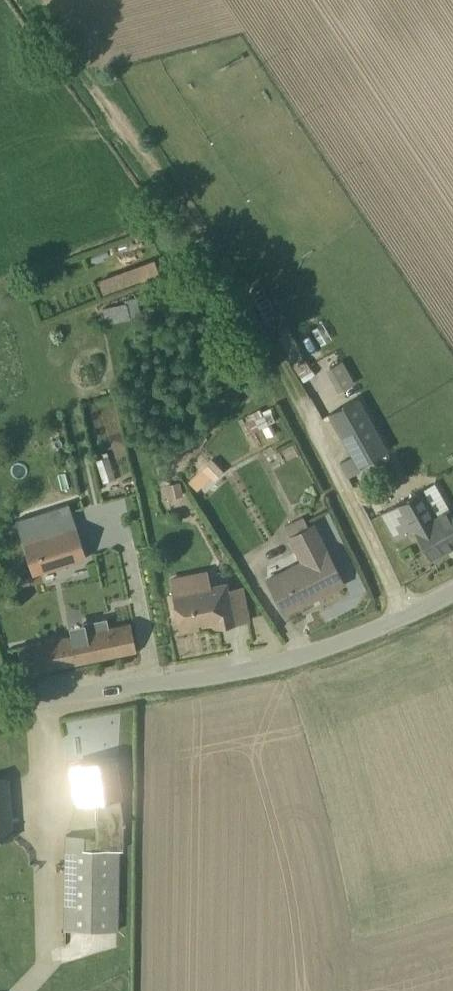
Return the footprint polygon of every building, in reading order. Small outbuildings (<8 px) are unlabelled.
[(153,242),(121,256),(126,266),(98,278),(106,295),(165,269),(153,242)] [(301,379),(303,382),(312,377),(310,374),(312,373),(305,360),(303,360),(301,358),(303,357),(293,338),(291,338),(286,328),(277,333),(286,350),(292,361),(290,362),(300,379),(301,379)] [(344,389),(354,384),(341,362),(325,371),(335,388),(342,385),(344,389)] [(387,451),(358,397),(327,415),(350,457),(338,464),(346,479),(360,471),(358,468),(387,451)] [(272,417),(276,415),(272,407),(261,412),(259,409),(238,419),(246,435),(260,429),(265,440),(275,435),(269,424),(274,421),(272,417)] [(114,479),(106,456),(94,461),(101,483),(114,479)] [(213,479),(222,470),(211,460),(189,482),(197,490),(210,477),(213,479)] [(182,496),(179,482),(164,486),(167,500),(182,496)] [(380,514),(395,541),(413,531),(429,560),(452,546),(452,518),(433,483),(380,514)] [(15,521),(32,576),(85,559),(68,504),(15,521)] [(283,614),(342,585),(312,525),(307,528),(302,517),(283,527),(288,536),(286,537),(298,562),(265,578),(283,614)] [(167,579),(179,634),(198,631),(198,625),(212,622),(213,622),(214,629),(249,622),(243,587),(227,590),(226,582),(209,585),(206,571),(167,579)] [(16,648),(22,675),(135,652),(130,625),(108,629),(106,619),(105,619),(68,627),(70,637),(16,648)] [(113,760),(71,767),(77,805),(94,802),(95,839),(82,839),(81,836),(64,836),(62,931),(117,932),(119,851),(122,851),(123,821),(113,760)] [(0,780),(0,840),(12,839),(7,780),(0,780)]
